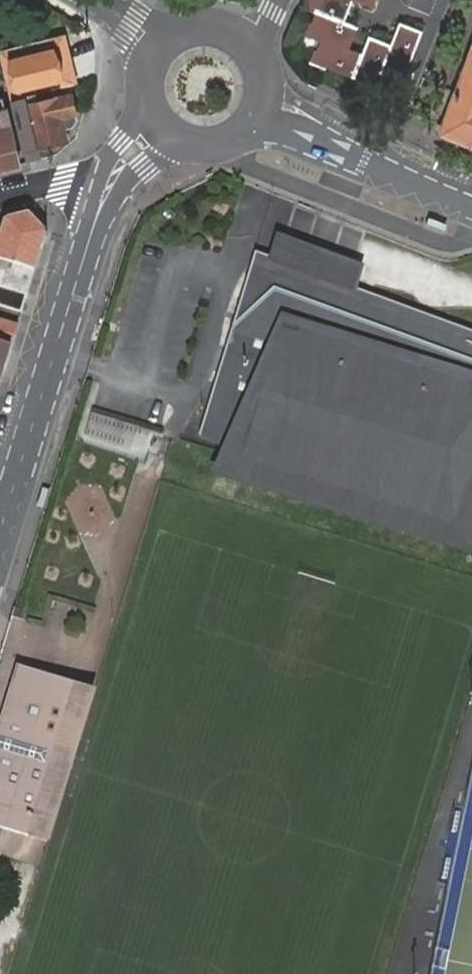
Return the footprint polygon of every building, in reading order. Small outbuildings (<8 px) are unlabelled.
[(303,6),(317,11),(313,20),(308,34),(321,39),(318,48),(313,61),(327,67),(336,70),(376,86),(385,64),(406,72),(423,31),(400,22),(396,30),(394,36),(391,45),(369,35),(366,45),(364,49),(362,54),(356,51),(349,48),(358,26),(344,21),(348,11),(352,0),(306,0),(303,6)] [(9,36),(3,10),(0,10),(0,38),(9,36)] [(50,38),(0,50),(0,54),(11,99),(22,97),(24,97),(21,86),(53,79),(60,77),(54,51),(50,38)] [(457,93),(448,89),(441,106),(437,105),(433,112),(449,117),(443,133),(471,144),(471,53),(457,93)] [(22,97),(11,99),(26,162),(41,159),(39,147),(67,142),(64,128),(72,126),(76,120),(75,114),(77,114),(72,95),(24,106),(22,97)] [(0,101),(0,169),(19,164),(10,127),(4,100),(0,101)] [(8,219),(0,245),(0,260),(7,262),(5,269),(0,268),(0,286),(27,295),(35,271),(47,232),(29,214),(8,219)] [(279,237),(273,258),(354,287),(360,267),(279,237)] [(256,251),(200,433),(226,441),(245,447),(242,459),(455,523),(460,507),(467,509),(470,499),(464,497),(471,470),(471,330),(354,287),(273,258),(256,251)] [(27,295),(0,286),(0,302),(23,309),(27,295)] [(11,346),(17,327),(0,322),(0,343),(11,346)] [(0,383),(11,346),(0,343),(0,382),(0,383)] [(146,461),(155,431),(87,411),(78,440),(146,461)] [(226,441),(212,475),(471,553),(471,552),(471,470),(464,497),(470,499),(467,509),(460,507),(455,523),(242,459),(245,447),(226,441)] [(23,610),(15,607),(12,615),(21,618),(23,610)] [(86,695),(73,691),(76,682),(18,665),(0,723),(0,827),(29,836),(31,828),(44,832),(86,695)] [(93,697),(86,695),(44,832),(52,834),(93,697)]
